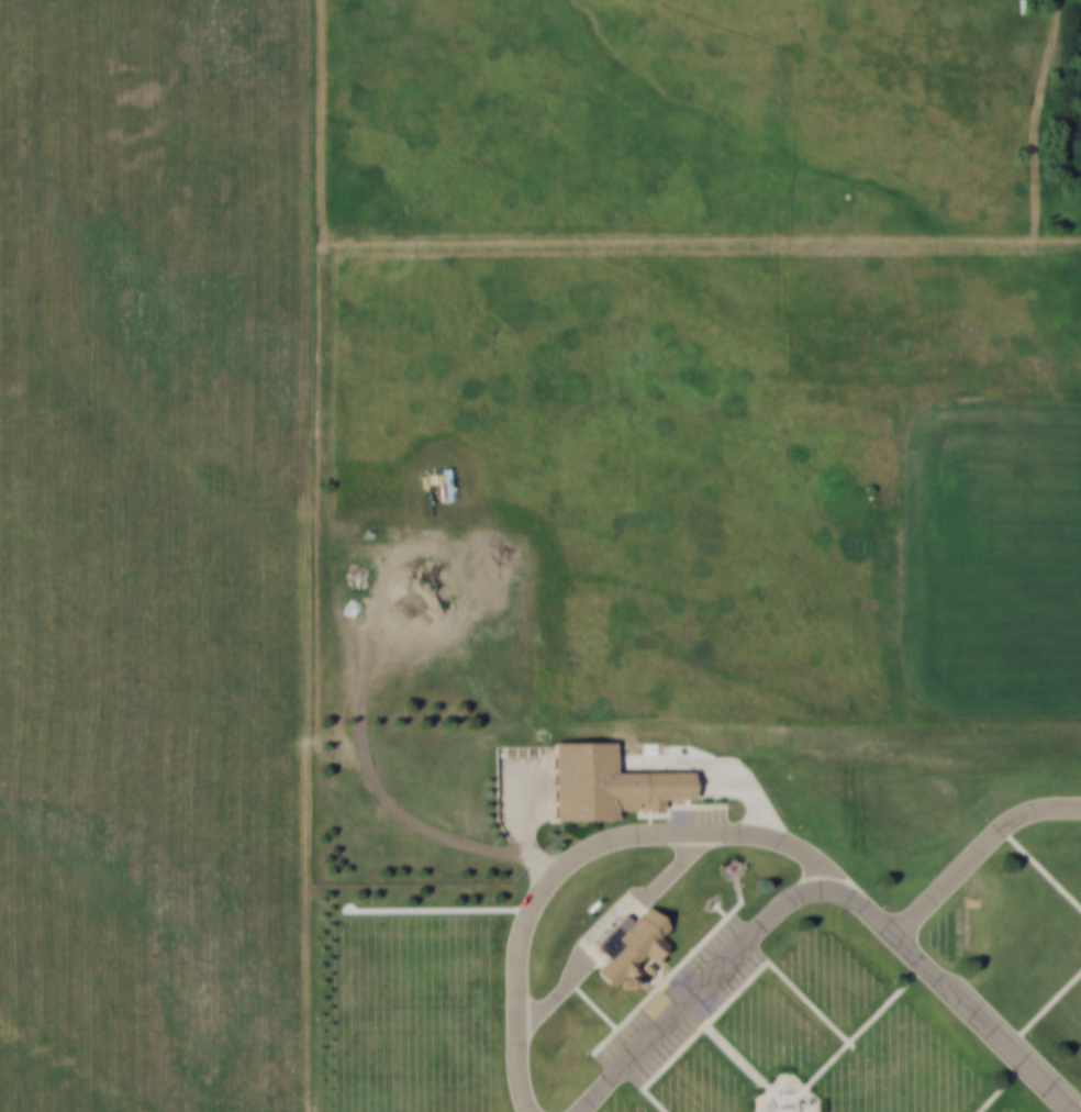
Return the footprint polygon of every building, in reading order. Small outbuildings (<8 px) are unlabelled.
[(657,809),(657,799),(639,800),(639,808),(617,809),(617,815),(558,816),(557,742),(617,741),(618,770),(698,769),(699,797),(670,798),(670,809),(657,809)] [(672,945),(660,958),(657,961),(648,953),(638,965),(649,975),(646,979),(643,982),(632,971),(625,979),(608,963),(614,956),(601,942),(621,921),(627,927),(642,913),(672,945)]
